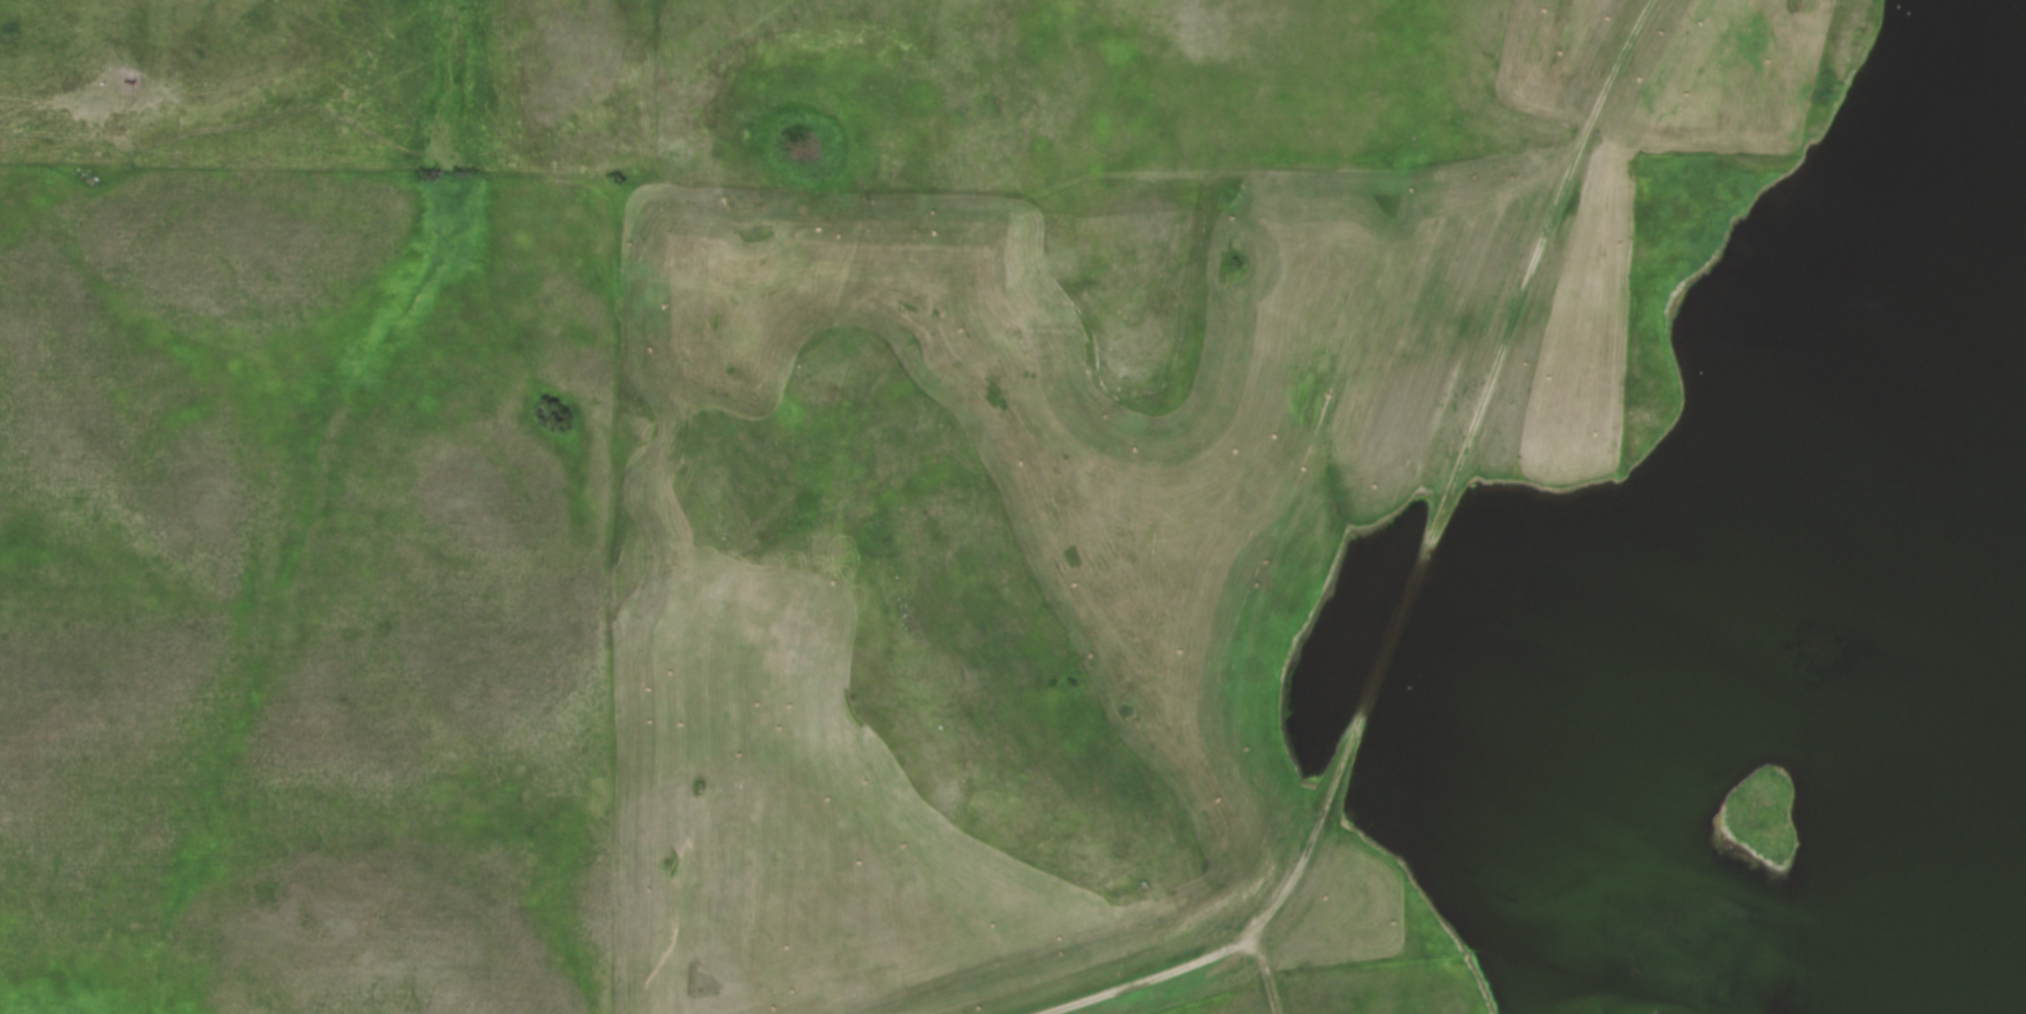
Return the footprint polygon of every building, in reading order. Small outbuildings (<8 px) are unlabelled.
[(1807,9),(1809,5),(1807,1),(1805,0),(1801,0),(1799,1),(1798,5),(1799,9),(1803,11),(1807,9)]
